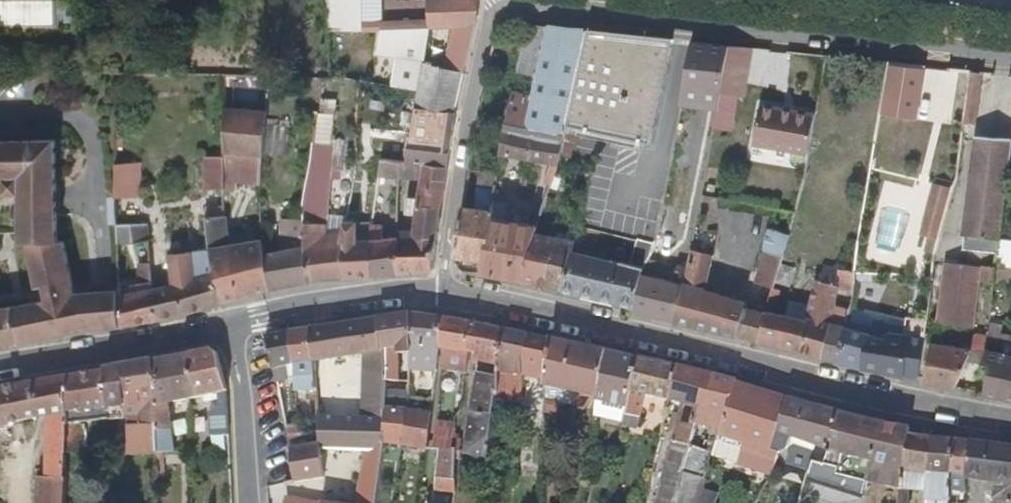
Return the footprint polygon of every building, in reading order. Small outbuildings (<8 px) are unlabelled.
[(53,26),(53,0),(0,0),(0,27),(53,26)] [(480,0),(428,0),(430,28),(452,27),(475,26),(480,2),(480,0)] [(430,28),(326,11),(331,76),(359,80),(420,90),(417,105),(456,112),(464,72),(445,68),(425,63),(430,28)] [(537,76),(549,26),(527,24),(518,72),(537,76)] [(464,72),(475,26),(452,27),(445,68),(464,72)] [(562,156),(567,126),(586,30),(549,26),(537,76),(533,95),(513,92),(507,106),(501,151),(500,156),(528,162),(551,164),(545,184),(551,186),(560,164),(562,156)] [(452,27),(430,28),(425,63),(445,68),(452,27)] [(649,144),(672,40),(586,30),(567,126),(649,144)] [(717,45),(693,42),(682,104),(705,108),(717,45)] [(730,46),(717,45),(705,108),(719,111),(722,92),(725,75),(730,46)] [(754,48),(730,46),(725,75),(748,79),(754,48)] [(984,73),(969,71),(966,101),(979,103),(984,73)] [(748,79),(725,75),(722,92),(745,96),(748,79)] [(810,153),(818,113),(762,104),(755,144),(810,153)] [(448,169),(456,112),(417,105),(413,132),(407,163),(424,165),(448,169)] [(226,153),(263,156),(264,153),(266,125),(267,112),(226,108),(226,153)] [(289,128),(266,125),(264,153),(281,155),(289,128)] [(407,163),(413,132),(386,128),(382,160),(400,162),(407,163)] [(1001,238),(1010,151),(1010,140),(975,137),(963,235),(1001,240),(1001,238)] [(105,328),(101,291),(96,292),(76,293),(64,242),(59,242),(55,141),(0,142),(0,180),(4,180),(4,196),(19,196),(21,244),(25,244),(36,289),(42,288),(45,301),(6,309),(0,309),(0,348),(8,347),(73,332),(98,329),(105,328)] [(355,171),(356,147),(313,142),(305,204),(305,247),(310,282),(348,278),(349,234),(326,236),(339,170),(355,171)] [(237,184),(261,185),(263,156),(226,153),(225,157),(226,189),(226,194),(232,194),(232,190),(237,190),(237,184)] [(205,158),(206,191),(226,189),(225,157),(205,158)] [(400,162),(382,160),(380,177),(400,178),(400,162)] [(422,180),(424,165),(407,163),(400,162),(400,178),(422,180)] [(142,164),(115,165),(116,201),(143,199),(142,164)] [(437,235),(448,169),(424,165),(422,180),(418,199),(409,199),(407,214),(416,215),(414,232),(414,234),(437,235)] [(924,248),(936,251),(948,209),(936,205),(924,248)] [(492,212),(464,208),(457,255),(484,259),(491,219),(492,212)] [(534,232),(536,226),(491,219),(484,259),(482,274),(521,280),(534,232)] [(209,250),(210,250),(231,246),(227,221),(207,223),(209,250)] [(348,278),(373,276),(373,239),(359,240),(360,223),(349,222),(349,234),(348,278)] [(117,225),(118,246),(133,244),(132,225),(117,225)] [(133,244),(149,243),(148,225),(132,225),(133,244)] [(757,282),(774,287),(791,236),(769,229),(763,251),(765,252),(757,282)] [(413,239),(414,234),(414,232),(399,231),(399,238),(399,241),(413,239)] [(545,285),(558,236),(534,232),(521,280),(545,285)] [(434,271),(437,235),(414,234),(413,239),(399,241),(399,273),(434,271)] [(573,251),(576,240),(558,236),(545,285),(565,290),(573,251)] [(373,276),(399,273),(399,241),(399,238),(373,239),(373,276)] [(1001,238),(1001,240),(999,255),(1010,257),(1010,240),(1001,238)] [(224,303),(270,290),(266,256),(264,240),(231,246),(210,250),(224,303)] [(654,251),(655,244),(639,240),(638,241),(630,265),(573,251),(565,290),(635,307),(643,274),(647,262),(654,251)] [(270,290),(310,282),(305,247),(266,256),(270,290)] [(158,321),(224,303),(210,250),(209,250),(169,256),(172,280),(154,282),(155,288),(158,321)] [(684,285),(675,322),(759,343),(767,312),(746,307),(747,303),(705,289),(713,255),(692,250),(684,285)] [(998,267),(1010,268),(1010,257),(999,255),(998,267)] [(141,290),(155,288),(154,282),(152,263),(139,264),(140,283),(141,290)] [(767,312),(759,343),(824,358),(842,270),(825,265),(820,281),(814,280),(808,322),(767,312)] [(984,265),(982,281),(995,283),(998,267),(984,265)] [(995,283),(995,285),(1010,286),(1010,268),(998,267),(995,283)] [(842,270),(824,358),(840,362),(846,328),(849,308),(855,272),(842,270)] [(684,285),(643,274),(635,307),(634,312),(675,322),(684,285)] [(121,326),(158,321),(155,288),(141,290),(140,283),(131,284),(131,292),(120,294),(121,326)] [(105,328),(121,326),(120,294),(120,289),(101,291),(105,328)] [(888,314),(849,308),(846,328),(869,333),(869,337),(887,339),(887,332),(888,314)] [(410,315),(379,319),(382,349),(387,348),(386,381),(399,381),(400,353),(412,352),(410,315)] [(442,319),(410,315),(412,352),(411,370),(437,372),(442,319)] [(379,319),(311,331),(314,361),(362,353),(372,351),(382,349),(379,319)] [(473,325),(449,321),(442,377),(466,379),(469,352),(473,325)] [(481,326),(473,325),(469,352),(476,353),(481,326)] [(508,331),(481,326),(476,353),(475,361),(502,367),(508,331)] [(846,328),(840,362),(906,378),(910,335),(887,332),(887,339),(869,337),(869,333),(846,328)] [(311,331),(291,334),(294,367),(296,391),(316,389),(314,361),(311,331)] [(529,336),(508,331),(502,367),(500,379),(498,397),(516,400),(519,381),(524,381),(525,377),(524,377),(529,336)] [(294,367),(291,334),(267,338),(278,385),(289,382),(287,368),(294,367)] [(910,335),(906,378),(918,381),(924,337),(910,335)] [(552,341),(529,336),(524,377),(525,377),(540,380),(539,389),(533,389),(532,396),(529,404),(527,427),(544,427),(545,401),(546,383),(552,341)] [(584,347),(552,341),(546,383),(545,401),(572,407),(573,392),(576,393),(584,347)] [(933,342),(925,382),(956,390),(973,349),(933,342)] [(606,352),(584,347),(576,393),(597,397),(606,352)] [(387,348),(382,349),(372,351),(370,379),(369,402),(368,417),(343,417),(319,417),(321,442),(321,447),(367,450),(384,450),(384,446),(385,407),(386,381),(387,348)] [(214,350),(189,355),(196,398),(218,394),(218,407),(213,407),(216,425),(228,423),(226,389),(220,356),(214,350)] [(984,395),(1010,400),(1010,356),(987,350),(985,364),(989,365),(984,395)] [(372,351),(362,353),(361,378),(370,379),(372,351)] [(638,358),(606,352),(597,397),(597,400),(627,408),(638,358)] [(189,355),(175,358),(185,400),(190,399),(196,398),(189,355)] [(175,358),(154,361),(158,400),(158,430),(172,428),(169,403),(185,400),(175,358)] [(677,366),(638,358),(627,408),(624,425),(636,428),(644,394),(670,401),(677,366)] [(105,367),(105,372),(108,408),(109,418),(128,417),(130,456),(139,456),(140,497),(157,497),(157,480),(157,453),(158,430),(158,400),(154,361),(153,360),(105,367)] [(707,373),(677,366),(670,401),(683,404),(666,462),(685,467),(691,445),(697,422),(702,405),(697,403),(707,373)] [(105,372),(66,377),(68,414),(108,408),(105,372)] [(737,381),(707,373),(697,403),(702,405),(697,422),(715,426),(714,430),(719,432),(736,384),(737,381)] [(500,379),(477,376),(469,426),(493,429),(498,397),(500,379)] [(0,390),(0,429),(10,427),(13,422),(46,418),(68,414),(66,377),(0,390)] [(759,391),(736,384),(719,432),(745,440),(742,449),(778,461),(780,455),(772,452),(791,400),(769,394),(766,401),(757,398),(759,391)] [(769,394),(759,391),(757,398),(766,401),(769,394)] [(169,403),(172,428),(191,426),(190,399),(185,400),(169,403)] [(344,401),(343,417),(368,417),(369,402),(344,401)] [(841,413),(806,404),(794,439),(818,447),(813,463),(823,465),(826,457),(829,451),(841,413)] [(406,409),(385,407),(384,446),(402,447),(406,409)] [(108,408),(68,414),(68,428),(83,426),(110,423),(109,418),(108,408)] [(297,409),(284,410),(287,426),(300,424),(297,409)] [(432,412),(406,409),(402,447),(427,449),(432,412)] [(878,422),(841,413),(829,451),(843,455),(872,464),(868,481),(900,490),(910,434),(910,429),(878,422)] [(68,428),(68,414),(46,418),(46,479),(46,482),(66,481),(67,454),(68,428)] [(456,424),(438,420),(432,450),(439,450),(452,452),(453,444),(454,438),(455,431),(456,424)] [(300,424),(287,426),(290,447),(304,445),(300,424)] [(83,426),(68,428),(67,454),(82,452),(83,426)] [(493,429),(469,426),(465,456),(489,460),(493,429)] [(172,428),(158,430),(157,453),(165,452),(175,452),(172,428)] [(745,440),(719,432),(715,441),(742,449),(745,440)] [(910,434),(900,490),(900,502),(911,502),(911,493),(926,494),(931,437),(910,434)] [(931,437),(926,494),(926,502),(949,502),(952,468),(957,440),(931,437)] [(957,440),(952,468),(949,502),(964,502),(967,479),(971,442),(957,440)] [(685,467),(683,473),(687,474),(680,502),(696,502),(703,484),(715,443),(707,441),(704,449),(691,445),(685,467)] [(304,445),(290,447),(296,481),(325,474),(321,447),(321,442),(304,445)] [(971,442),(967,479),(995,484),(993,502),(1010,502),(1010,448),(971,442)] [(121,446),(112,447),(115,470),(123,469),(121,446)] [(778,461),(742,449),(737,465),(772,476),(774,472),(778,461)] [(379,499),(384,450),(367,450),(356,502),(378,502),(379,499)] [(452,452),(439,450),(436,491),(453,493),(456,461),(457,452),(452,452)] [(872,464),(843,455),(838,473),(868,481),(872,464)] [(823,465),(813,463),(808,479),(828,486),(837,461),(826,457),(823,465)] [(666,462),(655,502),(675,502),(683,473),(685,467),(666,462)] [(476,485),(486,486),(489,465),(479,464),(476,485)] [(542,468),(517,465),(514,484),(541,486),(542,468)] [(772,476),(757,502),(769,502),(783,476),(774,472),(772,476)] [(503,482),(510,483),(511,474),(504,473),(503,482)] [(46,479),(38,479),(36,502),(64,502),(66,481),(46,482),(46,479)]
